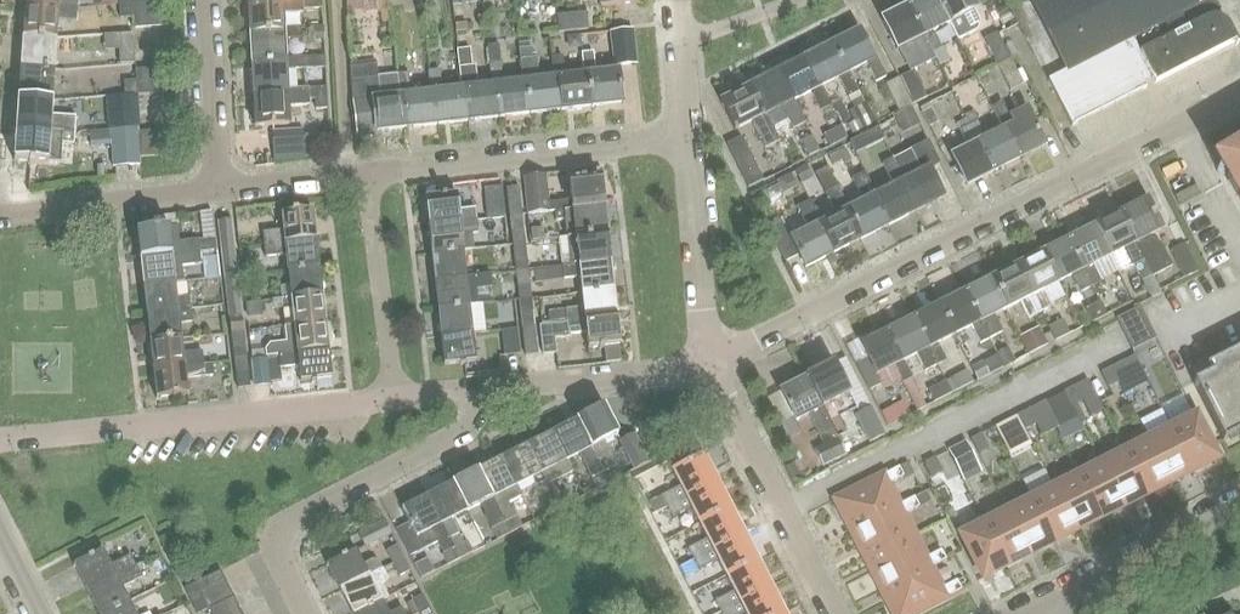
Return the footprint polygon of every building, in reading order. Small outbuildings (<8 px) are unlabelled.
[(24,6),(77,10),(78,0),(24,0),(24,6)] [(250,33),(282,31),(282,28),(281,14),(302,13),(302,10),(321,9),(321,0),(281,0),(281,1),(248,3),(250,33)] [(363,12),(377,10),(377,13),(387,12),(385,0),(362,0),(363,12)] [(947,23),(936,0),(919,0),(907,6),(931,53),(941,48),(939,45),(954,38),(947,23)] [(947,23),(954,38),(956,41),(974,32),(965,14),(975,9),(970,0),(936,0),(947,23)] [(1155,83),(1234,42),(1236,45),(1237,44),(1229,28),(1228,26),(1226,24),(1225,23),(1223,21),(1220,19),(1218,18),(1215,18),(1212,17),(1207,18),(1205,18),(1201,21),(1193,8),(1196,7),(1198,5),(1200,4),(1201,2),(1203,0),(1030,0),(1066,71),(1048,80),(1071,126),(1074,125),(1073,123),(1142,88),(1143,90),(1146,88),(1142,79),(1150,75),(1155,83)] [(148,28),(162,27),(161,2),(146,3),(148,28)] [(132,18),(131,3),(117,4),(117,19),(132,18)] [(133,29),(148,28),(146,3),(131,3),(132,18),(133,29)] [(22,38),(56,40),(57,20),(76,21),(77,10),(24,6),(22,38)] [(881,19),(896,49),(915,40),(923,57),(931,53),(907,6),(881,19)] [(559,32),(588,28),(586,10),(557,14),(559,32)] [(303,27),(282,28),(282,31),(250,33),(252,65),(284,63),(284,59),(283,39),(304,38),(303,27)] [(322,39),(322,27),(313,27),(313,39),(322,39)] [(633,29),(610,31),(614,65),(636,62),(633,29)] [(845,75),(849,73),(867,64),(877,82),(886,78),(876,59),(873,60),(859,31),(830,45),(845,75)] [(997,65),(1010,58),(997,32),(984,39),(997,65)] [(135,49),(134,34),(121,35),(122,50),(135,49)] [(54,69),(56,40),(22,38),(19,69),(54,71),(54,69)] [(495,86),(499,118),(529,115),(525,82),(522,82),(502,84),(497,45),(486,46),(491,87),(495,86)] [(816,89),(820,87),(839,78),(849,96),(858,91),(849,73),(845,75),(830,45),(802,60),(816,89)] [(950,64),(942,49),(933,53),(942,69),(950,64)] [(457,51),(459,69),(461,90),(465,90),(469,122),(499,118),(495,86),(491,87),(479,88),(477,67),(469,68),(467,50),(457,51)] [(592,53),(581,54),(584,75),(587,75),(591,108),(622,104),(618,71),(594,74),(592,53)] [(587,75),(584,75),(563,78),(561,56),(550,57),(553,79),(556,78),(560,111),(591,108),(587,75)] [(324,57),(305,58),(306,70),(325,68),(324,57)] [(286,94),(286,91),(285,71),(306,70),(305,58),(284,59),(284,63),(252,65),(253,96),(286,94)] [(1011,90),(1024,84),(1010,58),(997,65),(1011,90)] [(556,78),(553,79),(533,81),(531,59),(520,61),(522,82),(525,82),(529,115),(560,111),(556,78)] [(816,89),(802,60),(773,74),(788,103),(793,101),(810,92),(820,110),(830,105),(820,87),(816,89)] [(380,100),(376,65),(348,68),(353,114),(373,112),(375,132),(407,129),(404,98),(400,98),(380,100)] [(151,95),(166,94),(165,68),(150,69),(151,95)] [(17,99),(52,102),(52,100),(54,71),(19,69),(17,99)] [(150,69),(135,70),(137,96),(151,95),(150,69)] [(927,98),(914,71),(900,78),(913,105),(927,98)] [(465,90),(461,90),(441,93),(438,72),(428,73),(430,94),(434,94),(438,125),(469,122),(465,90)] [(788,103),(773,74),(746,88),(761,117),(765,115),(779,108),(788,127),(802,120),(793,101),(788,103)] [(434,94),(430,94),(410,97),(408,75),(397,76),(400,98),(404,98),(407,129),(438,125),(434,94)] [(899,111),(913,105),(900,78),(886,84),(899,111)] [(121,95),(136,94),(135,80),(121,81),(121,95)] [(286,94),(253,96),(255,127),(288,125),(287,107),(310,106),(309,100),(327,99),(326,88),(286,91),(286,94)] [(779,142),(775,134),(765,115),(761,117),(746,88),(720,102),(734,131),(749,123),(763,150),(779,142)] [(853,135),(875,123),(858,91),(848,97),(854,108),(849,111),(854,120),(847,123),(853,135)] [(51,117),(52,102),(17,99),(15,131),(58,133),(75,134),(77,118),(51,117)] [(851,120),(842,102),(832,107),(841,124),(851,120)] [(1017,160),(1044,146),(1024,106),(1005,115),(1002,108),(993,112),(1002,130),(1017,160)] [(903,134),(921,125),(911,107),(894,116),(903,134)] [(931,109),(921,114),(929,127),(938,122),(931,109)] [(972,112),(963,116),(965,119),(968,125),(976,120),(972,112)] [(965,119),(956,124),(959,129),(967,125),(968,125),(965,119)] [(1017,160),(1002,130),(986,139),(976,120),(968,125),(967,125),(992,173),(1017,160)] [(992,173),(967,125),(959,129),(968,147),(951,156),(966,186),(992,173)] [(841,126),(823,135),(830,147),(847,138),(841,126)] [(137,128),(108,130),(110,167),(139,165),(137,128)] [(155,157),(170,156),(168,130),(153,131),(155,157)] [(305,160),(303,130),(273,132),(275,162),(305,160)] [(75,134),(58,133),(15,131),(13,160),(61,164),(63,146),(75,147),(75,134)] [(153,131),(139,132),(140,158),(155,157),(153,131)] [(857,157),(884,143),(878,131),(851,146),(857,157)] [(763,178),(740,135),(726,143),(748,186),(763,178)] [(812,137),(801,142),(809,157),(819,152),(812,137)] [(909,150),(921,172),(904,181),(900,183),(915,212),(943,198),(929,170),(939,165),(927,141),(909,150)] [(1222,157),(1234,176),(1227,180),(1239,202),(1239,147),(1222,157)] [(845,150),(828,158),(832,166),(843,160),(845,165),(851,161),(845,150)] [(900,183),(904,181),(894,163),(885,168),(894,186),(876,195),(872,197),(887,226),(915,212),(900,183)] [(806,165),(794,171),(801,184),(813,178),(806,165)] [(791,174),(777,181),(783,194),(797,187),(791,174)] [(547,175),(523,177),(527,215),(551,213),(547,175)] [(872,197),(876,195),(867,177),(857,182),(866,200),(849,209),(845,212),(860,240),(887,226),(872,197)] [(561,211),(603,206),(600,178),(568,181),(570,201),(560,202),(561,211)] [(519,188),(506,189),(508,203),(520,201),(519,188)] [(501,189),(487,191),(491,219),(505,218),(501,189)] [(845,212),(849,209),(840,190),(829,195),(839,214),(821,223),(818,225),(832,254),(860,240),(845,212)] [(456,194),(424,198),(427,227),(477,221),(476,208),(458,210),(456,194)] [(1161,230),(1146,200),(1119,213),(1150,273),(1169,264),(1158,244),(1146,237),(1161,230)] [(520,201),(508,203),(509,217),(522,215),(520,201)] [(818,225),(821,223),(812,204),(802,209),(812,228),(790,239),(784,229),(771,236),(785,262),(797,255),(804,268),(832,254),(818,225)] [(565,221),(567,238),(607,234),(603,206),(561,211),(555,212),(556,222),(565,221)] [(316,240),(312,211),(280,214),(282,231),(262,233),(264,247),(316,240)] [(1141,278),(1150,273),(1119,213),(1093,227),(1108,256),(1125,247),(1141,278)] [(522,215),(509,217),(511,231),(523,229),(522,215)] [(153,229),(136,231),(139,261),(201,254),(217,252),(215,239),(179,243),(176,216),(152,219),(153,229)] [(218,222),(220,236),(232,234),(230,221),(218,222)] [(477,221),(427,227),(431,254),(463,251),(474,249),(473,235),(479,235),(477,221)] [(1107,256),(1108,256),(1093,227),(1067,240),(1091,287),(1099,282),(1091,265),(1107,256)] [(542,228),(529,230),(530,243),(543,241),(542,228)] [(523,229),(511,231),(512,245),(525,243),(523,229)] [(220,236),(221,250),(234,248),(232,234),(220,236)] [(562,267),(610,261),(607,234),(567,238),(559,239),(562,267)] [(285,256),(287,272),(319,268),(316,240),(264,247),(265,259),(285,256)] [(1091,287),(1067,240),(1041,253),(1056,282),(1073,274),(1082,291),(1091,287)] [(525,243),(512,245),(514,259),(527,257),(525,243)] [(1198,271),(1184,244),(1171,251),(1185,278),(1198,271)] [(221,250),(223,264),(235,262),(234,248),(221,250)] [(463,251),(431,254),(434,282),(466,278),(463,251)] [(1056,282),(1041,253),(1016,266),(1039,313),(1048,308),(1039,291),(1055,283),(1056,282)] [(201,254),(139,261),(143,288),(175,285),(174,283),(184,282),(182,267),(202,265),(201,254)] [(527,257),(514,259),(516,273),(528,271),(527,257)] [(579,278),(581,293),(613,289),(610,261),(562,267),(564,280),(579,278)] [(223,264),(225,278),(237,276),(235,262),(223,264)] [(1016,266),(990,279),(1005,309),(1021,301),(1030,318),(1039,313),(1016,266)] [(322,296),(319,268),(287,272),(290,299),(322,296)] [(563,280),(561,268),(534,271),(535,284),(563,280)] [(528,271),(516,273),(517,287),(530,285),(528,271)] [(1151,299),(1160,294),(1150,273),(1141,278),(1151,299)] [(434,282),(437,310),(469,306),(478,305),(477,291),(493,289),(491,275),(466,278),(434,282)] [(225,278),(226,292),(238,290),(237,276),(225,278)] [(994,315),(1005,309),(990,279),(964,292),(988,340),(1003,332),(994,315)] [(1099,282),(1091,287),(1096,297),(1105,293),(1099,282)] [(175,285),(143,288),(146,316),(191,311),(189,297),(176,299),(175,285)] [(530,285),(517,287),(519,300),(531,299),(530,285)] [(551,313),(552,324),(616,317),(613,289),(581,293),(583,309),(551,313)] [(226,292),(228,305),(240,304),(238,290),(226,292)] [(938,306),(953,336),(971,326),(980,344),(988,340),(964,292),(938,306)] [(293,326),(293,327),(325,323),(322,296),(290,299),(283,300),(286,326),(293,326)] [(531,299),(519,300),(520,314),(533,313),(531,299)] [(1090,321),(1105,314),(1098,300),(1083,308),(1090,321)] [(245,305),(247,318),(262,316),(260,303),(245,305)] [(228,305),(229,319),(242,318),(240,304),(228,305)] [(1147,322),(1138,305),(1114,317),(1123,334),(1147,322)] [(469,306),(437,310),(440,338),(472,334),(469,306)] [(937,343),(953,336),(938,306),(912,318),(936,366),(946,361),(937,343)] [(191,311),(146,316),(149,344),(181,340),(179,325),(192,323),(191,311)] [(533,313),(520,314),(522,328),(535,327),(533,313)] [(587,349),(619,345),(616,317),(552,324),(552,325),(540,326),(543,355),(557,354),(555,339),(571,337),(571,335),(585,334),(587,349)] [(229,319),(231,333),(243,332),(242,318),(229,319)] [(936,366),(912,318),(886,332),(902,362),(916,355),(925,372),(928,370),(936,366)] [(1067,333),(1061,319),(1047,326),(1053,340),(1067,333)] [(266,358),(278,357),(328,351),(325,323),(293,327),(295,343),(269,346),(265,352),(266,358)] [(535,327),(522,328),(524,342),(536,341),(535,327)] [(504,356),(520,355),(517,329),(502,330),(504,356)] [(1030,353),(1046,345),(1040,331),(1023,340),(1030,353)] [(231,333),(233,347),(245,346),(243,332),(231,333)] [(902,362),(886,332),(861,345),(868,358),(855,365),(869,390),(881,384),(876,375),(894,366),(902,383),(910,379),(902,362)] [(475,362),(472,334),(440,338),(443,366),(475,362)] [(181,340),(149,344),(152,371),(204,366),(202,352),(183,355),(181,340)] [(536,341),(524,342),(525,356),(526,356),(538,355),(536,341)] [(233,347),(234,361),(246,360),(245,346),(233,347)] [(1008,349),(995,355),(1001,367),(1014,361),(1008,349)] [(1207,366),(1211,373),(1193,383),(1222,442),(1239,433),(1239,350),(1207,366)] [(298,368),(300,382),(332,378),(328,351),(278,357),(280,370),(298,368)] [(1001,367),(995,355),(983,361),(989,373),(1001,367)] [(1109,367),(1116,380),(1127,375),(1133,387),(1147,381),(1134,355),(1109,367)] [(267,359),(252,361),(255,387),(270,385),(267,359)] [(234,361),(236,375),(248,374),(246,360),(234,361)] [(978,379),(989,373),(983,361),(972,367),(978,379)] [(838,422),(829,404),(848,394),(833,364),(805,379),(829,426),(838,422)] [(213,365),(204,366),(152,371),(156,399),(188,395),(186,379),(214,375),(213,365)] [(1105,385),(1116,380),(1109,367),(1098,372),(1105,385)] [(949,379),(955,390),(972,381),(966,370),(949,379)] [(248,374),(236,375),(238,389),(250,387),(248,374)] [(844,456),(843,455),(829,427),(829,426),(805,379),(780,391),(795,421),(806,415),(823,447),(813,452),(820,467),(821,468),(844,456)] [(910,379),(902,383),(917,411),(924,407),(910,379)] [(934,400),(951,391),(944,379),(927,388),(934,400)] [(1063,391),(1070,405),(1081,400),(1089,415),(1100,410),(1085,380),(1063,391)] [(1070,405),(1063,391),(1052,396),(1059,411),(1070,405)] [(883,410),(891,424),(913,413),(905,399),(883,410)] [(1040,435),(1053,429),(1040,403),(1017,414),(1024,429),(1034,424),(1040,435)] [(617,435),(602,407),(575,421),(608,483),(622,477),(616,466),(604,442),(617,435)] [(869,442),(884,434),(870,407),(855,415),(869,442)] [(1194,471),(1217,459),(1193,410),(1169,422),(1194,471)] [(1017,414),(1006,420),(996,425),(1009,452),(1030,441),(1024,429),(1017,414)] [(575,421),(550,433),(565,462),(579,455),(591,479),(596,490),(608,483),(575,421)] [(1194,471),(1169,422),(1145,434),(1170,483),(1194,471)] [(571,473),(565,462),(550,433),(525,446),(544,482),(546,486),(571,473)] [(853,446),(846,433),(837,438),(844,451),(853,446)] [(648,463),(633,434),(620,441),(635,470),(648,463)] [(979,454),(989,449),(982,434),(971,439),(979,454)] [(1147,495),(1170,483),(1145,434),(1144,435),(1147,440),(1125,451),(1147,495)] [(981,473),(965,442),(948,451),(963,482),(981,473)] [(535,486),(544,482),(525,446),(500,458),(515,487),(531,479),(535,486)] [(1147,495),(1125,451),(1101,463),(1123,507),(1147,495)] [(672,470),(686,497),(716,482),(703,455),(672,470)] [(515,487),(500,458),(476,471),(490,500),(503,524),(504,523),(517,517),(513,509),(510,510),(507,504),(520,497),(515,487)] [(932,478),(943,473),(936,458),(924,463),(932,478)] [(908,462),(899,467),(903,477),(904,478),(913,473),(908,462)] [(1100,519),(1123,507),(1101,463),(1079,475),(1076,470),(1075,470),(1100,519)] [(835,500),(850,530),(899,505),(889,484),(903,477),(899,467),(835,500)] [(1100,519),(1075,470),(1051,482),(1076,531),(1100,519)] [(476,471),(451,484),(466,512),(480,505),(485,515),(484,515),(492,530),(503,524),(490,500),(476,471)] [(686,497),(699,524),(730,508),(716,482),(686,497)] [(1053,543),(1076,531),(1051,482),(1028,494),(1053,543)] [(449,521),(466,512),(451,484),(426,496),(459,559),(472,552),(467,542),(461,545),(449,521)] [(914,497),(919,507),(931,501),(926,491),(914,497)] [(559,508),(572,502),(567,492),(554,498),(559,508)] [(1004,506),(1007,511),(1029,555),(1053,543),(1028,494),(1004,506)] [(459,559),(426,496),(401,508),(409,523),(395,530),(409,556),(436,543),(447,565),(459,559)] [(904,514),(919,507),(914,497),(899,505),(850,530),(866,561),(915,536),(904,514)] [(554,498),(541,504),(547,515),(559,508),(554,498)] [(743,535),(730,508),(699,524),(713,550),(743,535)] [(1006,567),(1029,555),(1007,511),(985,522),(982,517),(981,518),(1006,567)] [(510,534),(522,527),(517,517),(504,523),(510,534)] [(981,518),(958,530),(982,579),(1006,567),(981,518)] [(365,547),(392,534),(386,520),(358,533),(365,547)] [(503,524),(492,530),(497,540),(510,534),(504,523),(503,524)] [(170,534),(159,539),(166,552),(176,546),(170,534)] [(743,535),(713,550),(726,577),(757,561),(743,535)] [(866,561),(882,592),(931,567),(946,560),(941,550),(926,558),(915,536),(866,561)] [(176,546),(166,552),(172,565),(183,559),(176,546)] [(386,551),(393,563),(403,558),(397,546),(386,551)] [(326,565),(339,591),(368,576),(382,569),(379,562),(374,560),(363,565),(355,550),(326,565)] [(108,566),(101,552),(73,566),(86,591),(135,566),(130,555),(108,566)] [(403,558),(393,563),(399,576),(410,571),(403,558)] [(694,560),(678,568),(683,578),(699,570),(694,560)] [(740,603),(770,587),(757,561),(726,577),(740,603)] [(98,613),(102,613),(126,602),(119,587),(141,576),(135,566),(86,591),(98,613)] [(961,590),(956,580),(942,588),(931,567),(882,592),(893,613),(914,613),(961,590)] [(381,600),(388,597),(381,584),(388,580),(382,569),(368,576),(339,591),(351,613),(353,613),(381,600)] [(195,582),(201,595),(227,583),(220,570),(195,582)] [(195,582),(184,588),(191,600),(201,595),(195,582)] [(208,608),(233,596),(227,583),(201,595),(208,607),(208,608)] [(746,613),(783,613),(784,613),(770,587),(740,603),(746,613)] [(208,607),(201,595),(191,600),(197,613),(208,607)] [(412,600),(418,613),(429,608),(422,595),(412,600)] [(208,608),(211,613),(226,613),(239,608),(233,596),(208,608)] [(381,600),(353,613),(388,613),(381,600)] [(126,602),(102,613),(132,613),(126,602)] [(716,604),(705,610),(707,613),(715,613),(719,612),(716,604)]
